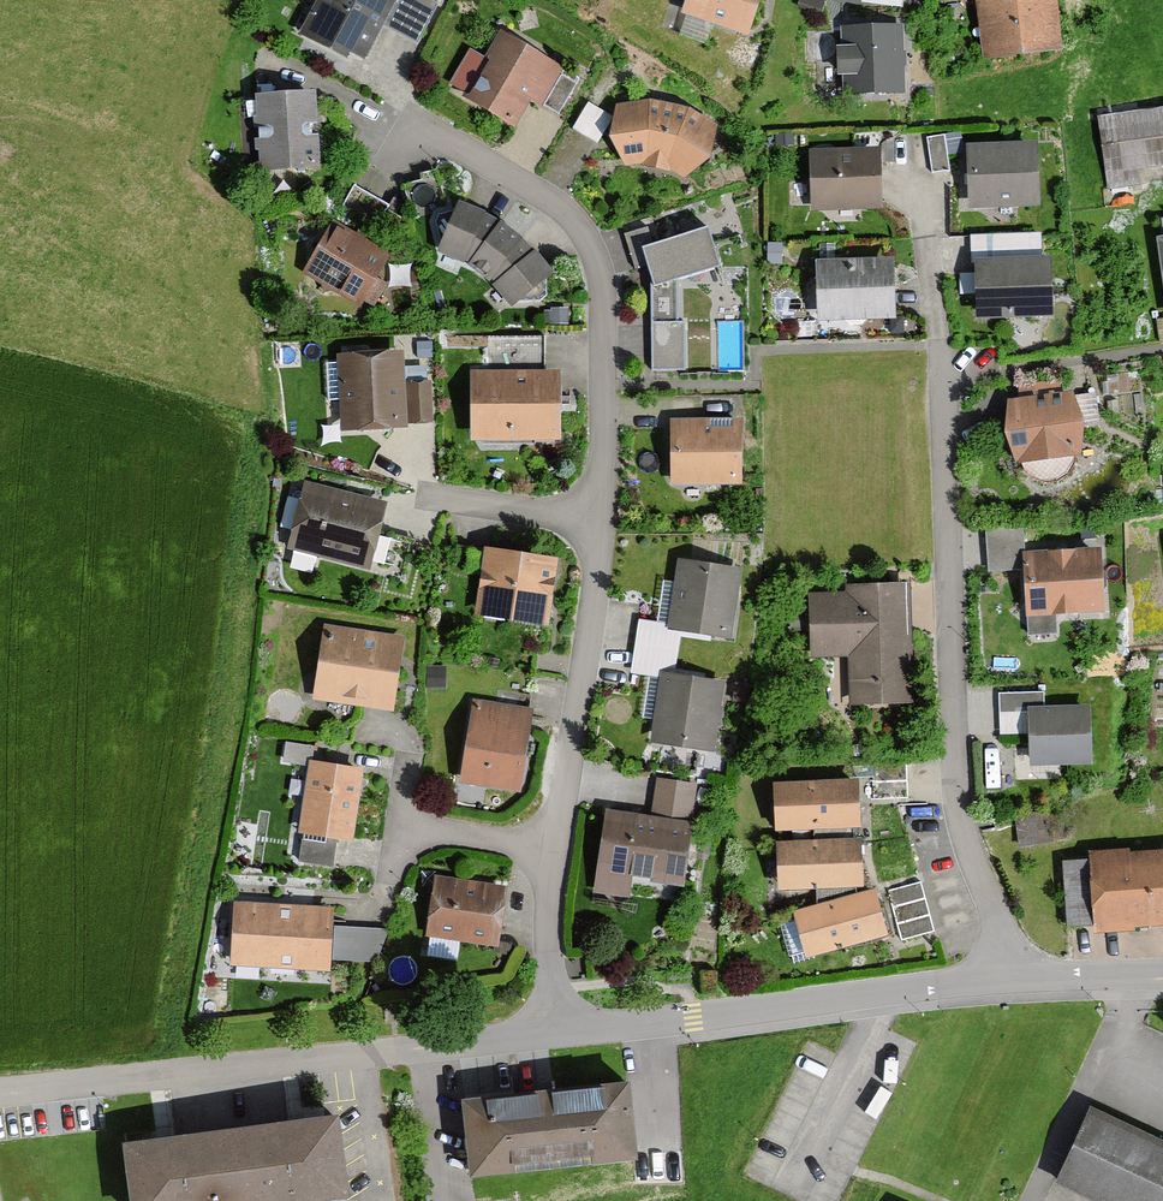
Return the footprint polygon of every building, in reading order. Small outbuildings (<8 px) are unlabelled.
[(357,59),(390,0),(317,0),(301,29),(357,59)] [(677,11),(745,33),(756,0),(681,0),(677,11)] [(954,9),(980,6),(987,64),(1072,55),(1066,0),(953,0),(954,9)] [(499,26),(456,98),(512,131),(529,102),(536,107),(562,64),(499,26)] [(910,26),(843,29),(846,98),(913,96),(910,26)] [(308,85),(244,92),(252,170),(317,163),(308,85)] [(668,95),(610,105),(619,167),(656,164),(681,178),(716,123),(668,95)] [(1162,168),(1162,101),(1093,112),(1103,177),(1162,168)] [(879,144),(804,148),(808,213),(883,209),(879,144)] [(967,210),(1038,208),(1037,144),(966,147),(967,210)] [(434,216),(439,239),(483,266),(509,235),(457,206),(434,216)] [(330,217),(298,271),(356,305),(388,251),(330,217)] [(732,272),(721,230),(660,248),(652,232),(627,239),(639,274),(654,268),(657,288),(653,374),(692,372),(693,324),(683,325),(685,285),(732,272)] [(1162,315),(1162,233),(1150,234),(1159,315),(1162,315)] [(509,235),(483,266),(517,300),(539,299),(542,277),(509,235)] [(817,255),(817,318),(894,319),(894,255),(817,255)] [(976,319),(1052,318),(1052,262),(975,263),(976,319)] [(400,344),(334,347),(334,356),(321,357),(322,396),(336,396),(338,432),(403,430),(400,344)] [(468,367),(467,438),(557,438),(558,367),(468,367)] [(1001,403),(1009,464),(1089,454),(1081,393),(1001,403)] [(738,414),(665,414),(665,485),(738,485),(738,414)] [(281,548),(369,570),(383,512),(296,490),(281,548)] [(1022,617),(1103,613),(1097,545),(1020,549),(1022,617)] [(483,546),(472,617),(546,630),(559,560),(483,546)] [(679,634),(729,643),(741,570),(683,560),(671,625),(670,633),(679,634)] [(853,600),(818,600),(818,661),(859,661),(859,702),(916,702),(916,591),(853,591),(853,600)] [(629,676),(660,681),(661,675),(673,677),(679,634),(670,633),(671,625),(635,620),(629,676)] [(307,697),(389,709),(401,633),(319,621),(307,697)] [(713,756),(724,685),(673,677),(661,675),(660,681),(650,746),(713,756)] [(472,698),(458,779),(519,790),(533,708),(472,698)] [(1092,708),(1025,712),(1028,766),(1095,763),(1092,708)] [(294,831),(350,838),(361,762),(305,755),(294,831)] [(633,881),(680,888),(698,787),(655,779),(648,818),(605,811),(589,902),(628,909),(633,881)] [(772,833),(859,832),(858,779),(771,781),(772,833)] [(774,841),(774,893),(863,892),(863,840),(774,841)] [(1162,926),(1162,848),(1060,856),(1067,933),(1162,926)] [(426,921),(500,931),(506,887),(432,876),(426,921)] [(892,886),(902,935),(934,928),(925,879),(892,886)] [(793,913),(805,961),(890,940),(878,892),(793,913)] [(227,966),(327,970),(330,903),(230,899),(227,966)] [(336,921),(335,956),(383,958),(384,922),(336,921)] [(631,1080),(460,1093),(467,1180),(638,1168),(631,1080)] [(1091,1101),(1049,1193),(1066,1200),(1162,1200),(1162,1134),(1091,1101)] [(118,1137),(127,1200),(300,1200),(348,1194),(336,1107),(118,1137)]
